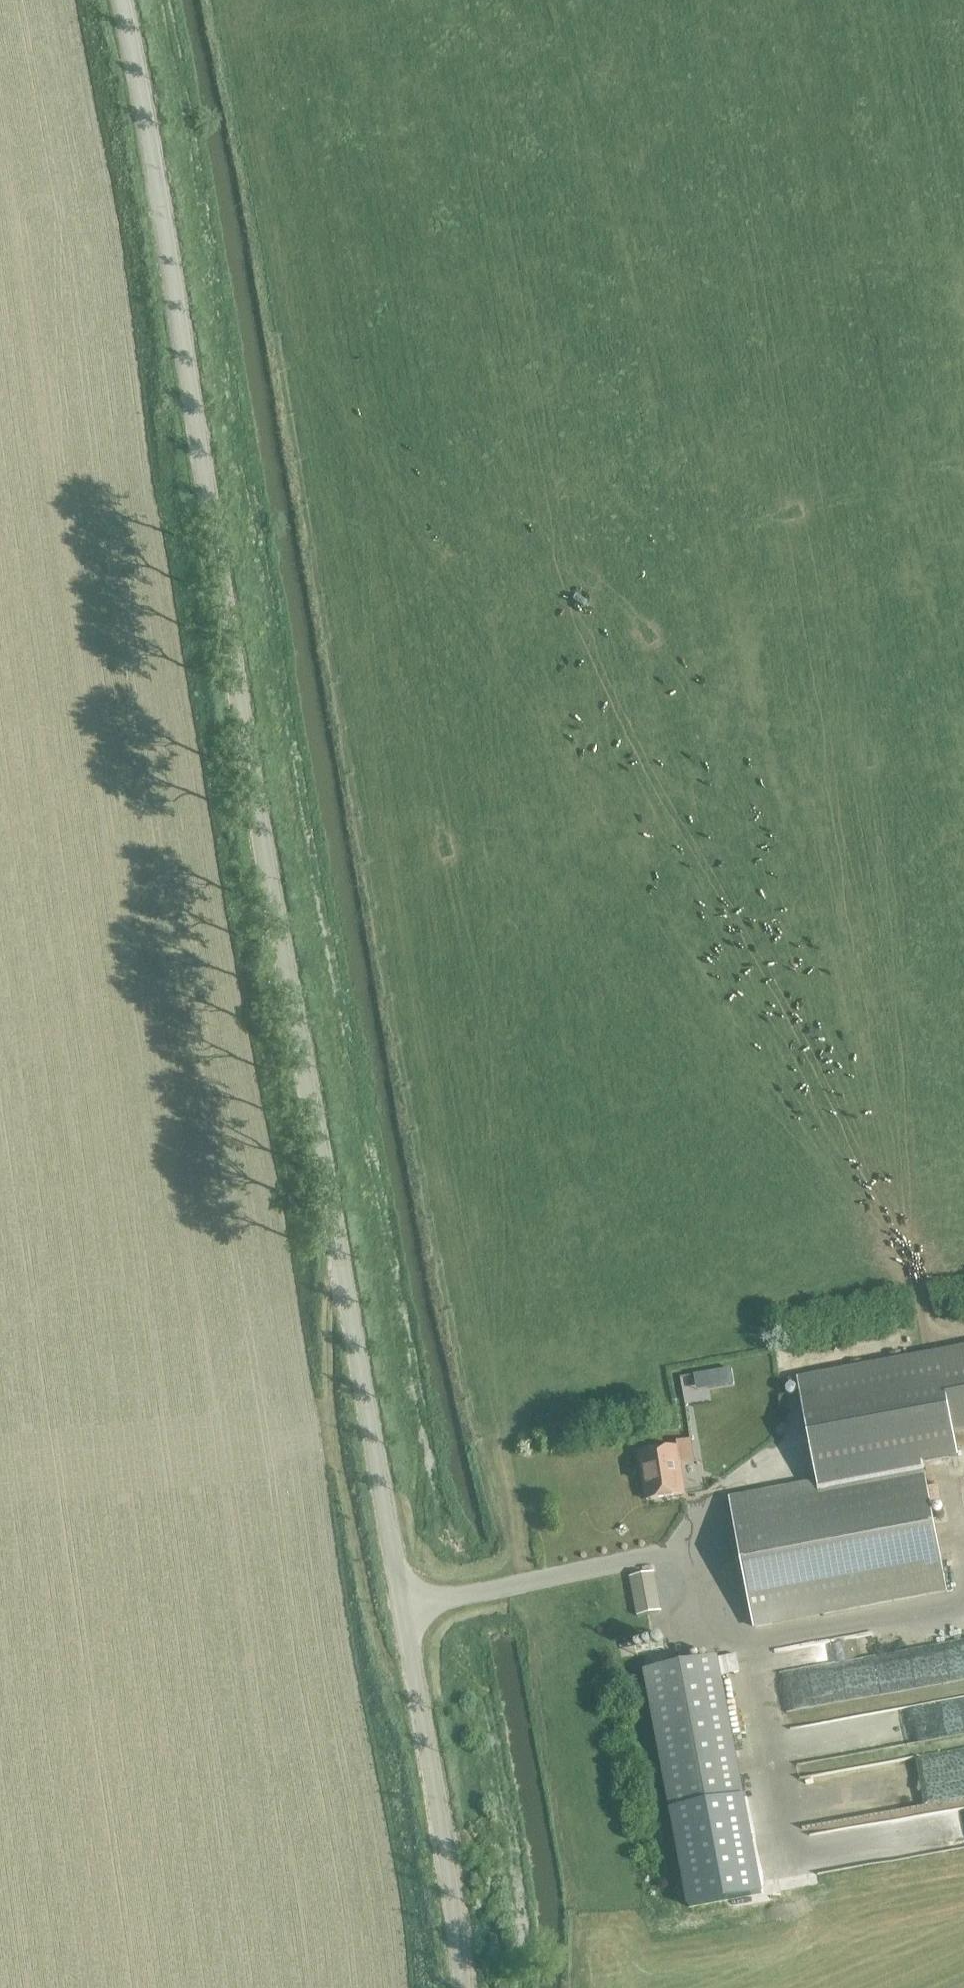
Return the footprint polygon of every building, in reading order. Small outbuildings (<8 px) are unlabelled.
[(800,1381),(819,1483),(922,1464),(959,1457),(954,1433),(963,1431),(963,1350),(800,1381)] [(729,1369),(706,1373),(709,1388),(731,1384),(729,1369)] [(647,1479),(650,1500),(684,1495),(676,1448),(639,1454),(643,1479),(647,1479)] [(819,1483),(729,1500),(753,1628),(946,1591),(922,1464),(819,1483)] [(630,1579),(637,1617),(661,1613),(654,1574),(630,1579)] [(735,1656),(717,1659),(718,1665),(720,1677),(738,1673),(735,1656)] [(717,1659),(716,1657),(644,1671),(671,1810),(743,1796),(720,1677),(718,1665),(717,1659)]
